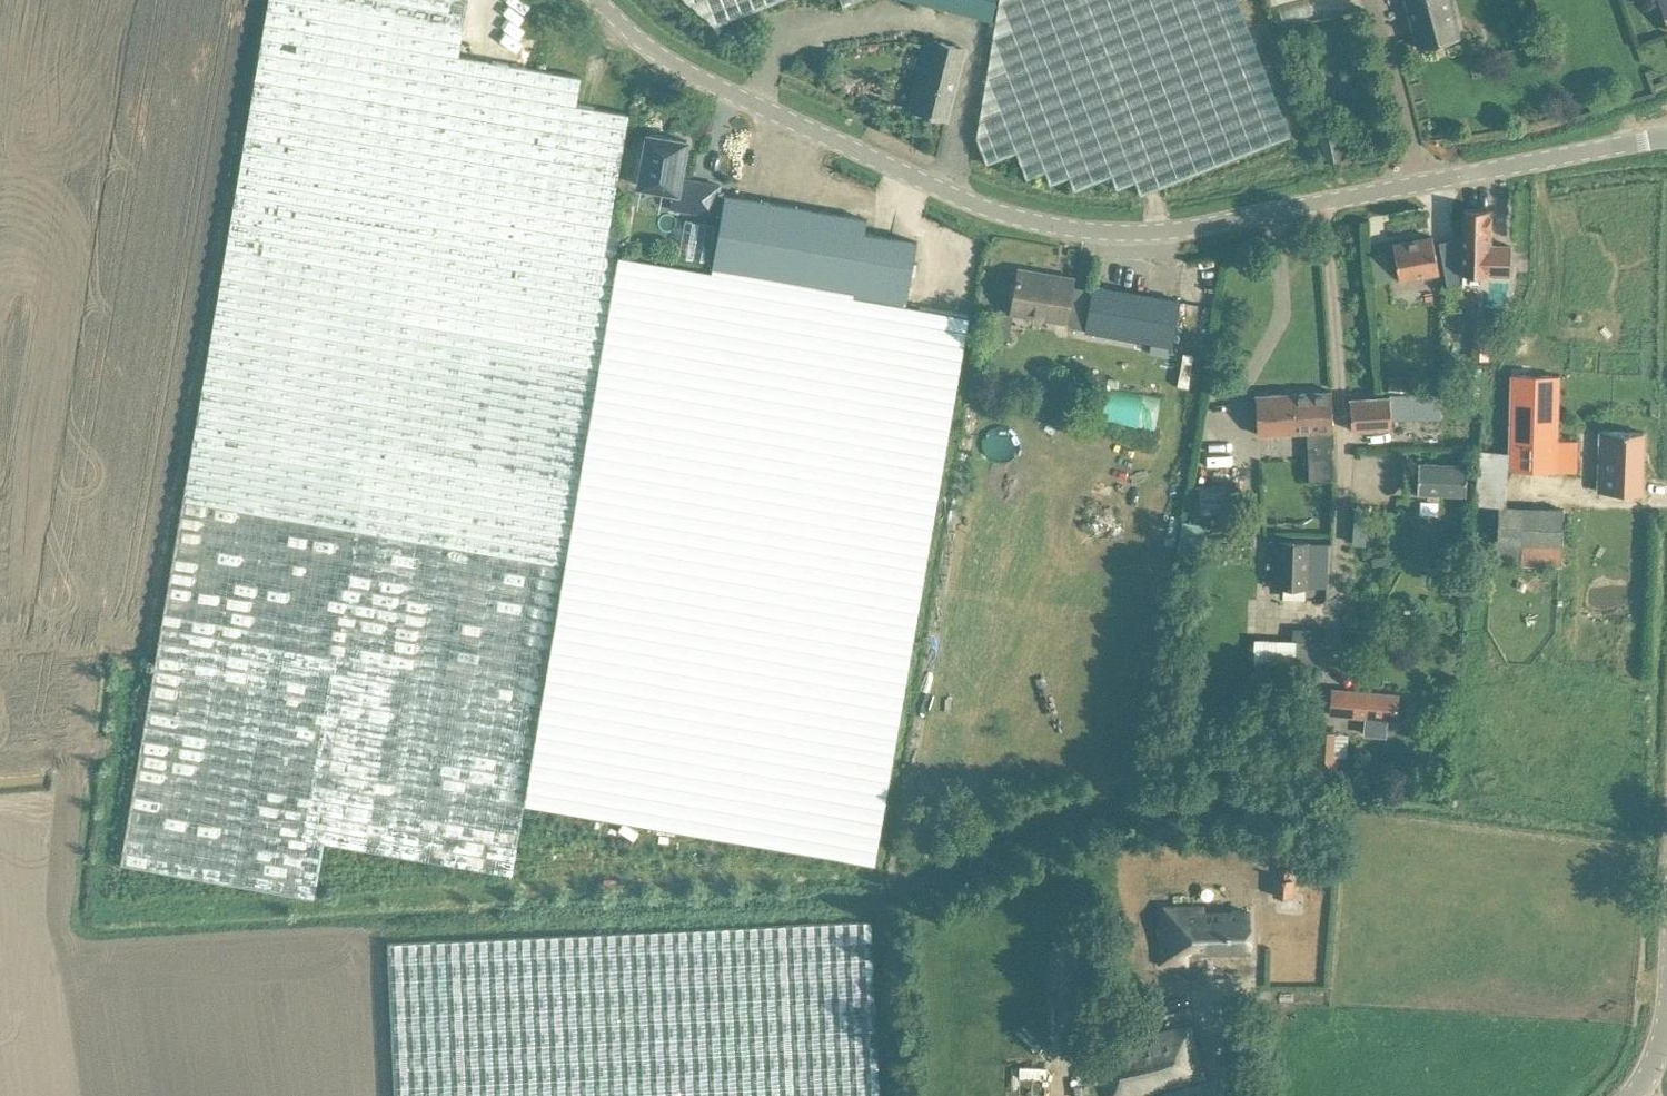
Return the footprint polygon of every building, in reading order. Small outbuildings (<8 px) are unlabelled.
[(120,865),(314,898),(316,884),(324,841),(512,874),(619,256),(605,253),(607,242),(629,113),(576,104),(581,76),(546,71),(551,42),(537,39),(520,36),(522,24),(527,0),(269,0),(120,865)] [(716,25),(779,0),(687,0),(716,25)] [(973,14),(993,18),(996,0),(917,0),(973,14)] [(977,137),(987,163),(1017,152),(1027,178),(1046,171),(1051,184),(1069,177),(1075,190),(1112,175),(1117,189),(1136,181),(1141,195),(1291,135),(1259,52),(1238,0),(999,0),(977,137)] [(1292,23),(1319,14),(1314,0),(1284,0),(1292,23)] [(1418,47),(1460,36),(1451,0),(1406,0),(1418,47)] [(909,108),(947,118),(958,76),(965,48),(927,38),(909,108)] [(1337,126),(1320,130),(1325,158),(1342,155),(1337,126)] [(687,140),(648,133),(639,190),(675,195),(673,209),(715,214),(720,185),(681,178),(687,140)] [(725,195),(724,194),(712,265),(852,290),(851,294),(907,303),(918,241),(865,232),(867,219),(725,194),(725,195)] [(1490,210),(1463,210),(1461,274),(1509,276),(1510,245),(1489,244),(1490,214),(1490,210)] [(1439,272),(1432,236),(1393,243),(1400,279),(1439,272)] [(1448,286),(1458,284),(1460,238),(1439,242),(1448,286)] [(619,256),(524,805),(875,865),(970,314),(907,303),(851,294),(852,290),(712,265),(711,271),(619,256)] [(1066,321),(1072,285),(1045,281),(1047,274),(1019,270),(1012,311),(1066,321)] [(947,294),(959,284),(949,272),(937,282),(947,294)] [(1092,286),(1092,289),(1085,329),(1173,344),(1180,300),(1092,286)] [(1475,363),(1487,364),(1490,329),(1476,327),(1472,360),(1475,360),(1475,363)] [(1559,372),(1512,372),(1509,468),(1575,470),(1576,438),(1556,437),(1559,372)] [(1412,390),(1412,376),(1388,376),(1388,390),(1412,390)] [(1335,445),(1332,390),(1256,394),(1258,433),(1308,431),(1309,482),(1333,481),(1332,446),(1335,445)] [(1390,396),(1350,398),(1352,430),(1393,427),(1392,410),(1403,409),(1403,418),(1440,416),(1438,392),(1390,394),(1390,396)] [(1599,431),(1597,491),(1643,493),(1645,432),(1599,431)] [(1467,465),(1418,462),(1417,492),(1466,494),(1467,465)] [(1564,507),(1507,505),(1500,505),(1498,560),(1561,563),(1564,507)] [(1362,510),(1363,546),(1376,546),(1375,510),(1362,510)] [(1394,548),(1397,513),(1382,512),(1380,547),(1394,548)] [(1311,543),(1276,541),(1274,588),(1308,589),(1311,543)] [(1263,643),(1262,670),(1330,672),(1331,646),(1263,643)] [(1332,688),(1330,714),(1365,717),(1363,734),(1386,736),(1388,720),(1396,721),(1398,694),(1332,688)] [(1336,731),(1320,730),(1316,771),(1339,773),(1340,759),(1334,758),(1336,731)] [(1277,876),(1275,895),(1291,896),(1293,877),(1277,876)] [(1250,911),(1212,912),(1212,911),(1197,911),(1197,904),(1185,905),(1185,910),(1163,908),(1161,962),(1187,962),(1187,952),(1251,950),(1250,911)] [(787,924),(391,942),(399,1095),(879,1095),(870,920),(787,924)] [(1193,1034),(1190,1023),(1093,1049),(1107,1095),(1132,1095),(1205,1076),(1193,1034)]
